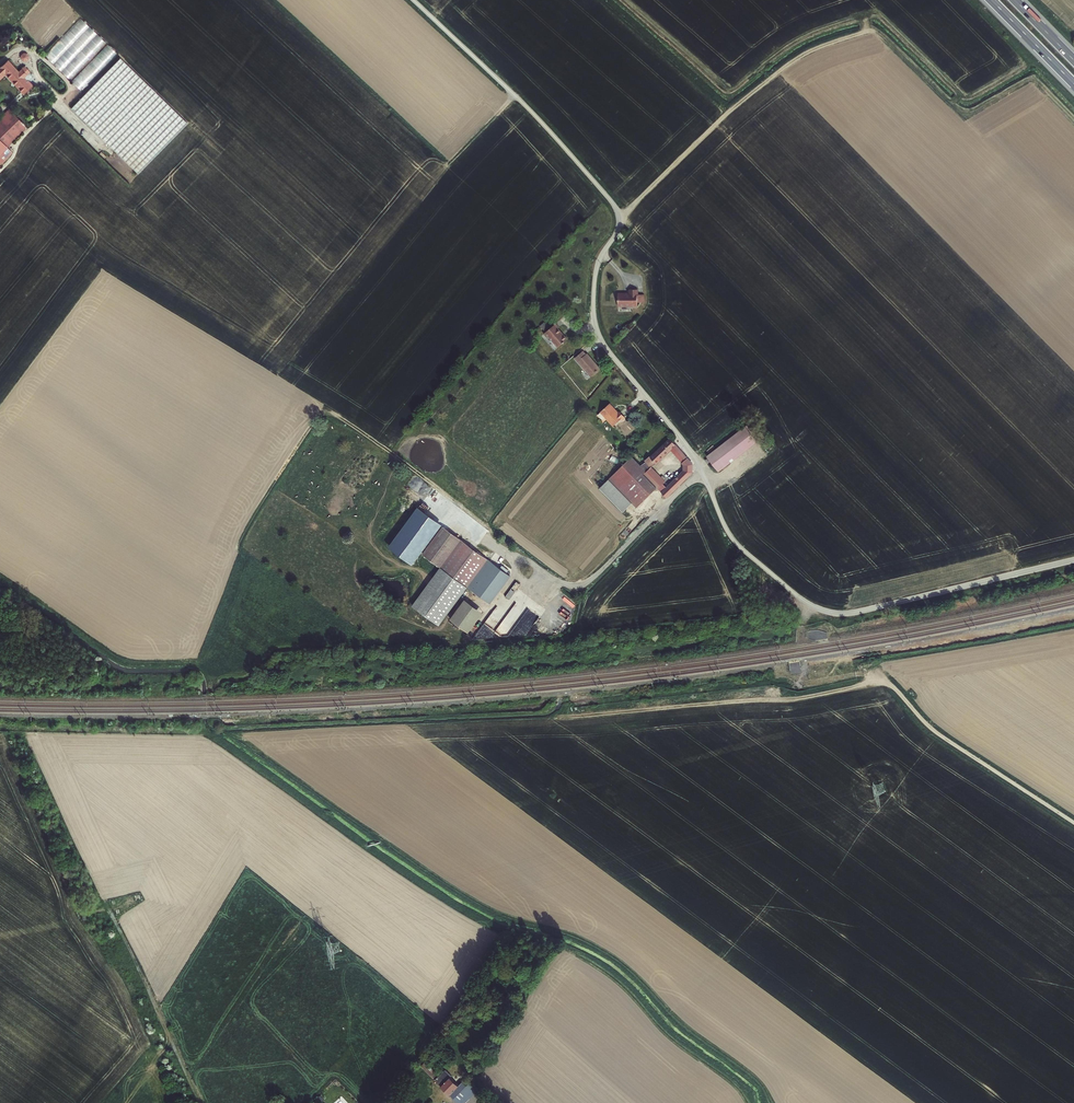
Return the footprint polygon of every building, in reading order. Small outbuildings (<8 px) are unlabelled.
[(82,17),(44,55),(79,90),(118,52),(82,17)] [(21,36),(15,42),(17,44),(11,49),(24,62),(30,57),(26,53),(30,49),(21,40),(23,38),(21,36)] [(121,58),(72,108),(139,174),(189,124),(121,58)] [(5,73),(25,94),(32,86),(28,82),(33,76),(29,73),(30,72),(25,66),(19,72),(8,60),(0,67),(0,68),(5,73)] [(33,89),(26,96),(32,102),(39,95),(33,89)] [(13,153),(8,148),(27,128),(9,109),(3,115),(0,118),(0,166),(13,153)] [(642,281),(642,274),(634,274),(634,279),(632,279),(629,279),(629,278),(622,278),(623,291),(629,291),(636,290),(637,291),(642,291),(642,286),(644,285),(644,280),(642,281)] [(547,338),(548,337),(558,348),(567,340),(558,329),(559,327),(556,324),(543,334),(547,338)] [(585,353),(577,360),(592,379),(602,371),(589,355),(588,356),(585,353)] [(599,411),(604,417),(607,414),(615,423),(621,417),(623,419),(627,415),(621,409),(620,410),(611,401),(599,411)] [(751,421),(706,456),(718,471),(763,436),(751,421)] [(662,501),(692,472),(692,471),(683,472),(666,488),(662,485),(664,483),(651,469),(669,450),(683,465),(692,464),(670,438),(651,457),(650,456),(645,461),(643,459),(641,461),(643,463),(641,467),(646,472),(644,474),(657,487),(652,492),(662,501)] [(631,457),(609,479),(633,503),(637,507),(652,492),(657,487),(644,474),(646,472),(641,467),(631,457)] [(633,503),(609,479),(600,488),(624,512),(633,503)] [(444,527),(423,555),(441,568),(473,591),(493,563),(444,527)] [(493,599),(510,576),(493,563),(473,591),(464,603),(481,615),(493,599)] [(441,568),(413,605),(440,625),(467,587),(441,568)] [(510,600),(520,584),(516,581),(505,597),(510,600)] [(438,1074),(434,1070),(430,1074),(434,1079),(438,1074)] [(435,1080),(442,1086),(455,1099),(458,1102),(465,1102),(479,1090),(471,1083),(469,1085),(464,1079),(458,1085),(451,1078),(453,1075),(448,1071),(442,1076),(440,1075),(435,1080)]
